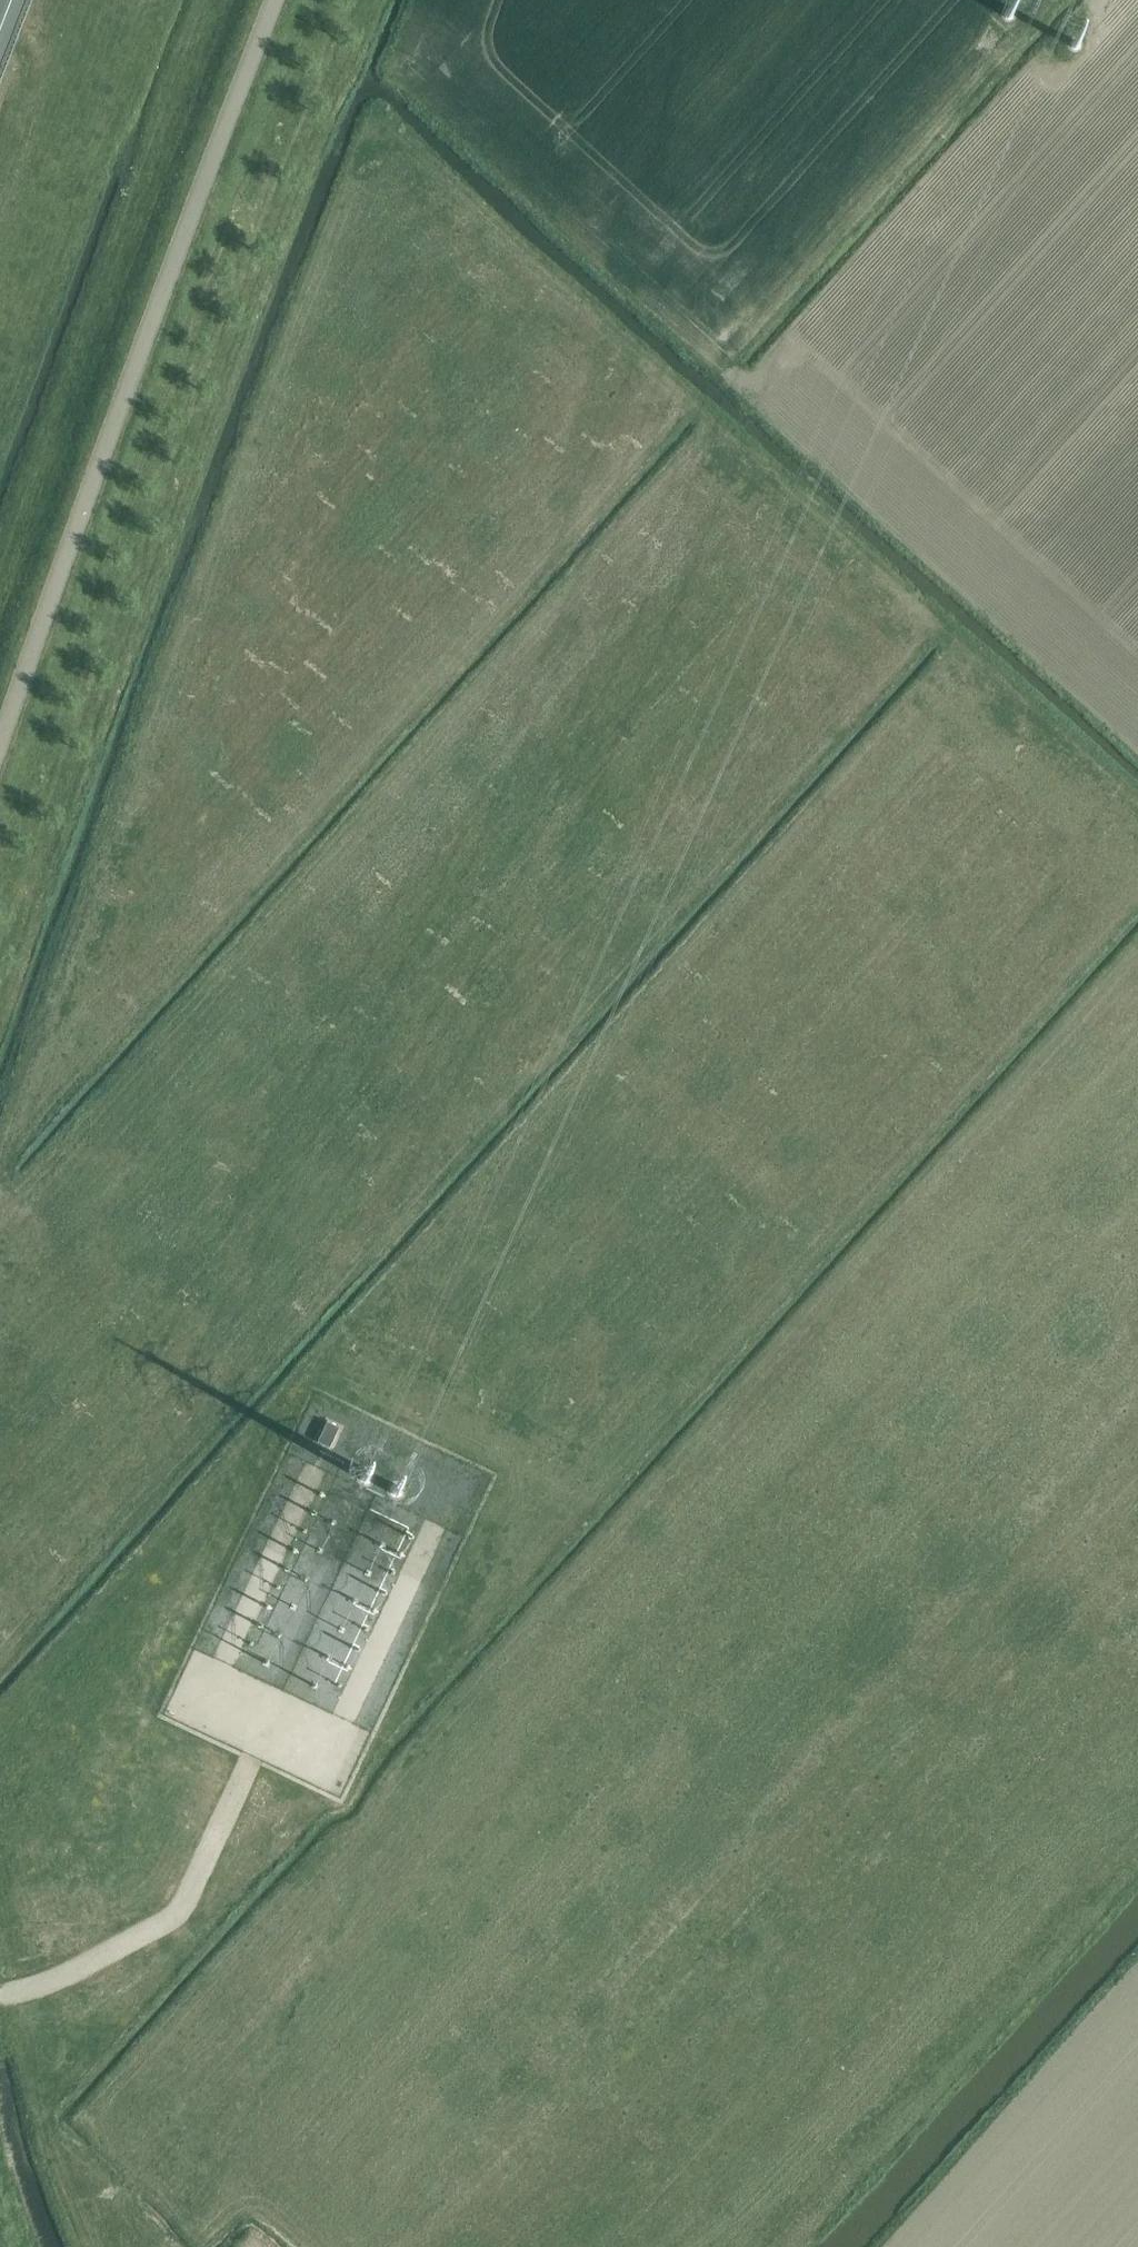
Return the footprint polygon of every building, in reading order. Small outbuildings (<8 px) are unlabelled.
[(327,1422),(317,1442),(330,1448),(339,1427),(327,1422)] [(370,1582),(355,1561),(352,1566),(344,1573),(327,1565),(317,1573),(309,1590),(329,1599),(333,1590),(347,1596),(339,1615),(335,1617),(340,1624),(329,1619),(314,1631),(308,1643),(295,1637),(290,1648),(303,1654),(300,1662),(318,1670),(319,1666),(351,1643),(352,1639),(359,1634),(371,1607),(363,1598),(370,1582)]
